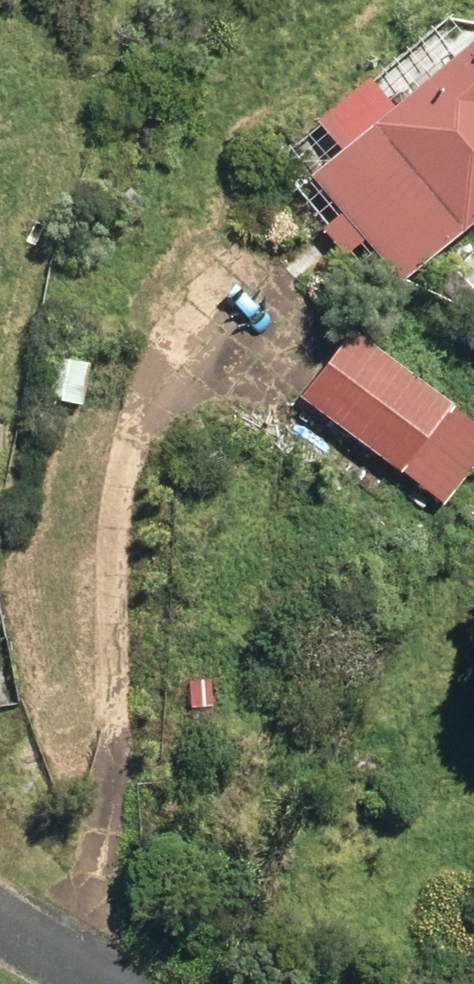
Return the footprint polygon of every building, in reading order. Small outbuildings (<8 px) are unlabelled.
[(411,280),(473,230),(473,55),(326,174),(355,210),(335,226),(357,254),(379,238),(411,280)] [(115,206),(134,227),(154,208),(136,187),(115,206)] [(470,317),(473,313),(473,253),(440,285),(470,317)] [(453,507),(473,479),(473,414),(363,331),(311,401),(453,507)] [(44,398),(88,409),(98,368),(54,357),(44,398)] [(211,679),(188,680),(190,706),(213,704),(211,679)]
